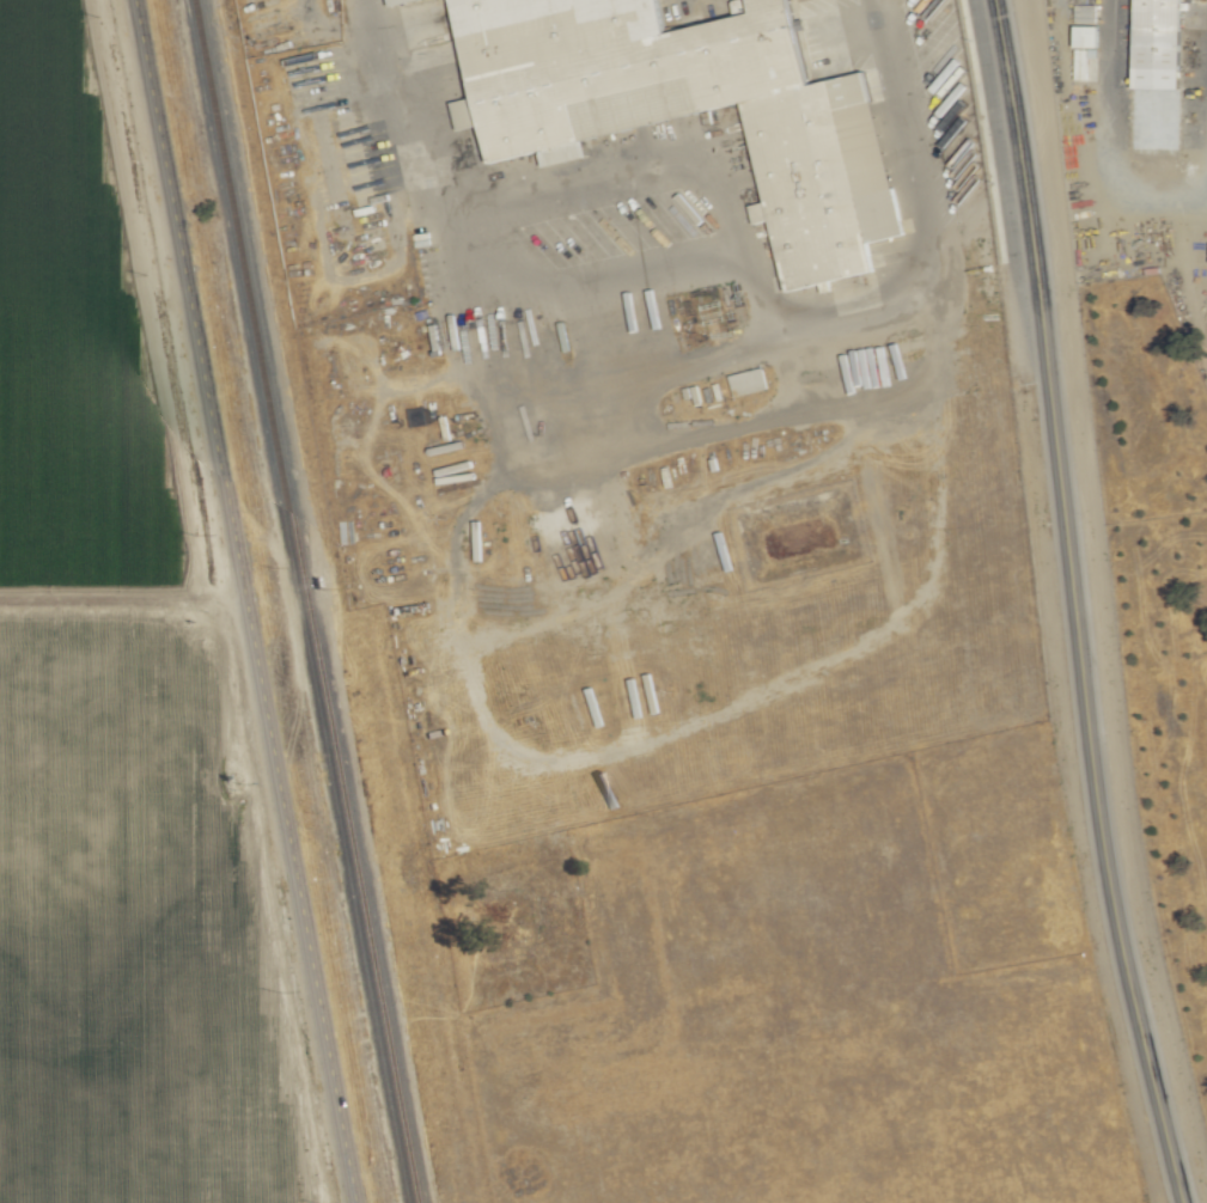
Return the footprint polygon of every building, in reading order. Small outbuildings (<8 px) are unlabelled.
[(751,148),(769,237),(795,287),(880,270),(874,240),(894,236),(860,71),(796,85),(782,12),(657,37),(649,0),(594,0),(599,2),(579,12),(616,25),(600,74),(588,52),(493,102),(505,106),(483,117),(488,103),(453,91),(493,168),(594,147),(616,82),(706,64),(751,148)] [(1068,48),(1091,48),(1092,27),(1068,26),(1068,48)] [(768,388),(765,368),(732,373),(735,393),(768,388)]
